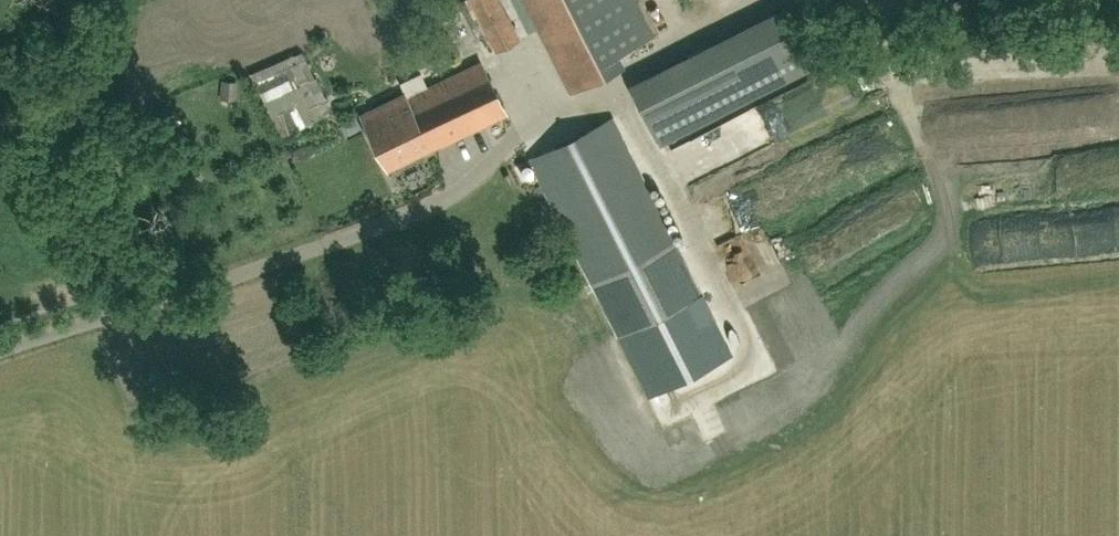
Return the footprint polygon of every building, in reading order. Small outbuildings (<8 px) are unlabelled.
[(497,52),(520,40),(499,0),(470,0),(497,52)] [(653,36),(634,0),(523,0),(571,92),(612,71),(607,60),(653,36)] [(659,147),(742,107),(816,67),(786,10),(631,89),(659,147)] [(301,50),(297,52),(291,40),(248,56),(254,72),(249,74),(287,151),(326,134),(340,128),(301,50)] [(429,131),(436,145),(441,143),(441,145),(506,113),(481,62),(428,88),(421,74),(400,84),(404,94),(377,107),(384,122),(402,114),(404,118),(415,112),(418,119),(421,118),(428,132),(429,131)] [(387,170),(436,145),(429,131),(428,132),(421,118),(418,119),(415,112),(404,118),(402,114),(384,122),(377,107),(361,115),(387,170)] [(612,118),(531,159),(619,336),(701,295),(612,118)] [(744,236),(759,231),(757,227),(715,242),(723,263),(750,254),(744,236)] [(792,254),(788,239),(782,241),(778,228),(766,231),(774,259),(792,254)]
